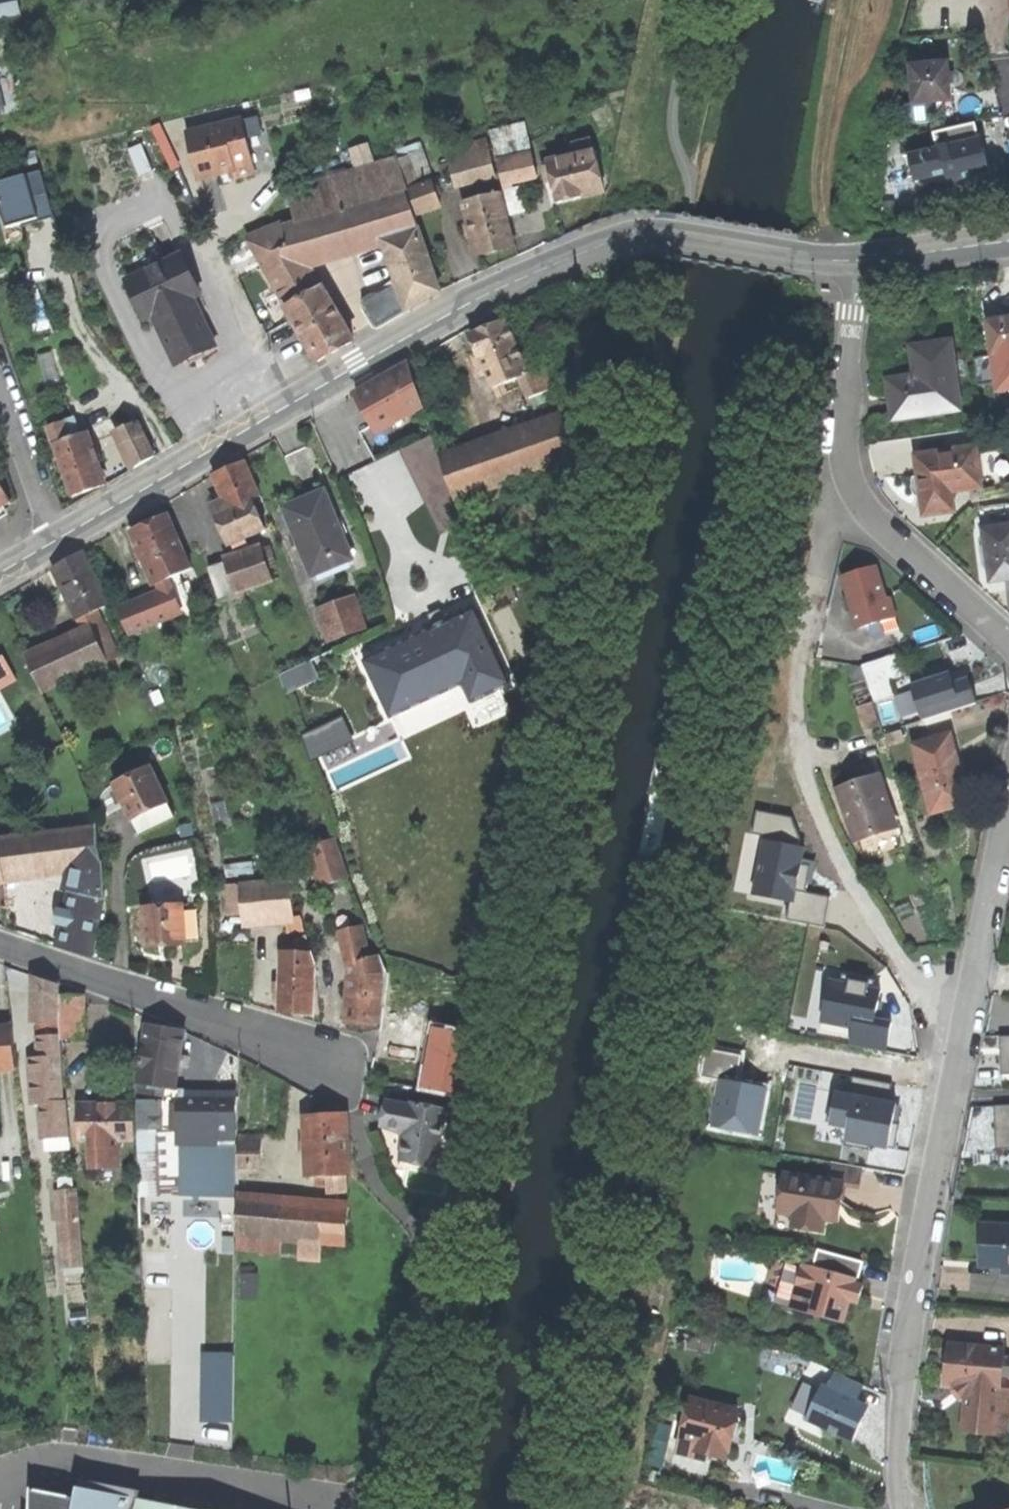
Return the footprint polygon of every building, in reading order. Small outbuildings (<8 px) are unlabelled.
[(20,13),(17,0),(0,0),(0,17),(20,13)] [(932,103),(951,101),(950,92),(947,64),(910,68),(914,105),(932,103)] [(934,122),(932,103),(914,105),(906,105),(908,125),(934,122)] [(252,117),(242,120),(247,139),(257,136),(252,117)] [(247,139),(242,120),(187,133),(198,180),(220,174),(219,169),(226,168),(232,166),(234,177),(255,172),(247,139)] [(172,172),(180,168),(160,124),(151,128),(172,172)] [(940,148),(978,139),(974,124),(934,134),(938,149),(940,148)] [(490,133),(495,151),(529,143),(524,125),(490,133)] [(546,183),(553,181),(558,203),(575,198),(604,192),(591,137),(572,142),(575,154),(548,161),(548,164),(542,165),(544,174),(543,174),(546,183)] [(978,139),(940,148),(946,174),(948,180),(956,178),(957,180),(988,173),(983,150),(981,151),(978,139)] [(445,152),(455,185),(496,174),(487,140),(445,152)] [(393,146),(398,159),(410,155),(401,143),(393,146)] [(495,151),(503,184),(511,182),(537,175),(531,153),(529,143),(495,151)] [(139,175),(153,169),(142,144),(129,149),(139,175)] [(946,174),(940,148),(938,149),(910,156),(916,181),(946,174)] [(398,159),(408,189),(432,181),(425,151),(410,155),(398,159)] [(405,190),(408,189),(398,159),(285,192),(295,223),(283,227),(282,224),(246,238),(318,361),(353,341),(308,262),(382,241),(418,230),(405,190)] [(0,183),(0,205),(7,229),(21,224),(36,220),(37,224),(54,219),(40,171),(0,183)] [(432,181),(408,189),(416,212),(440,205),(432,181)] [(511,182),(503,184),(511,216),(524,213),(519,192),(514,193),(511,182)] [(493,252),(514,247),(500,193),(464,202),(477,255),(493,252)] [(22,228),(37,224),(36,220),(21,224),(22,228)] [(440,292),(418,230),(382,241),(398,283),(408,310),(440,292)] [(198,355),(215,347),(193,298),(199,294),(182,255),(128,281),(146,320),(153,318),(177,366),(198,355)] [(408,310),(398,283),(363,303),(363,308),(367,314),(371,322),(382,325),(408,310)] [(1008,352),(1008,318),(1006,319),(989,321),(994,355),(1008,352)] [(529,397),(553,389),(543,365),(527,372),(505,320),(471,334),(479,356),(473,358),(476,366),(478,370),(484,368),(493,387),(495,386),(499,395),(507,392),(503,383),(521,375),(529,397)] [(956,378),(965,377),(963,361),(953,362),(950,343),(934,345),(919,347),(924,377),(915,379),(888,382),(893,421),(960,412),(956,378)] [(48,390),(74,383),(64,347),(39,353),(48,390)] [(911,348),(915,379),(924,377),(919,347),(911,348)] [(421,402),(408,363),(356,393),(364,408),(376,428),(421,402)] [(455,500),(580,457),(564,417),(441,460),(455,500)] [(73,420),(63,423),(69,439),(86,433),(84,429),(78,432),(73,420)] [(71,497),(103,485),(96,464),(102,462),(101,457),(100,454),(93,457),(86,433),(69,439),(63,423),(47,429),(71,497)] [(154,458),(144,438),(125,448),(135,468),(154,458)] [(924,514),(954,510),(951,490),(982,486),(977,447),(916,455),(919,475),(913,475),(914,486),(915,494),(921,493),(924,514)] [(229,547),(265,530),(252,500),(260,496),(245,461),(213,476),(219,488),(228,510),(215,515),(229,547)] [(12,505),(0,484),(0,511),(12,505)] [(307,499),(284,509),(313,576),(352,560),(323,492),(307,499)] [(155,584),(162,581),(168,579),(179,574),(192,569),(169,515),(132,530),(137,543),(155,584)] [(1008,580),(1008,524),(982,528),(987,565),(990,582),(1008,580)] [(265,558),(262,551),(261,548),(225,560),(226,562),(235,591),(236,593),(272,580),(265,558)] [(262,551),(265,558),(273,556),(270,548),(262,551)] [(76,620),(78,619),(97,611),(108,605),(82,552),(52,570),(60,585),(76,620)] [(219,597),(235,591),(226,562),(209,567),(219,597)] [(858,628),(870,624),(881,621),(894,617),(888,597),(884,598),(875,566),(843,576),(849,597),(853,608),(858,628)] [(179,574),(168,579),(180,607),(192,601),(190,597),(195,595),(189,581),(183,583),(179,574)] [(180,607),(168,579),(162,581),(164,586),(158,588),(161,593),(119,611),(129,634),(182,612),(180,607)] [(847,610),(853,608),(849,597),(843,599),(845,605),(847,610)] [(366,628),(356,599),(336,606),(347,635),(366,628)] [(324,644),(347,635),(336,606),(314,615),(324,644)] [(441,624),(363,661),(390,718),(422,704),(427,705),(433,704),(439,702),(445,697),(450,691),(462,685),(471,703),(512,683),(475,608),(441,624)] [(97,611),(78,619),(84,632),(27,659),(43,693),(119,658),(97,611)] [(881,621),(870,624),(874,639),(885,636),(881,621)] [(863,667),(874,701),(892,695),(887,680),(906,674),(899,655),(863,667)] [(320,680),(311,662),(279,676),(288,694),(320,680)] [(911,685),(923,721),(976,704),(967,678),(952,682),(949,672),(911,685)] [(343,719),(301,736),(309,762),(352,742),(343,719)] [(931,813),(968,803),(955,756),(950,735),(913,745),(931,813)] [(133,820),(168,804),(152,768),(116,784),(127,809),(133,820)] [(858,844),(896,831),(887,804),(878,778),(840,790),(858,844)] [(175,818),(168,804),(133,820),(139,835),(175,818)] [(767,829),(764,841),(798,848),(800,839),(791,818),(757,812),(754,827),(767,829)] [(74,870),(102,867),(97,827),(0,839),(0,851),(3,879),(74,870)] [(901,846),(896,831),(858,844),(863,859),(901,846)] [(321,887),(350,877),(337,840),(308,850),(321,887)] [(798,848),(764,841),(753,895),(790,902),(794,903),(796,892),(801,865),(802,860),(804,849),(798,848)] [(817,862),(802,860),(801,865),(811,867),(807,884),(813,885),(814,879),(817,862)] [(811,867),(801,865),(796,892),(806,893),(807,884),(811,867)] [(74,870),(69,892),(105,901),(102,867),(74,870)] [(243,916),(243,923),(287,921),(288,933),(303,931),(301,918),(295,919),(293,881),(241,885),(243,916)] [(229,917),(243,916),(241,885),(228,886),(229,917)] [(105,901),(69,892),(64,913),(63,920),(62,925),(56,948),(91,956),(105,901)] [(830,898),(806,893),(796,892),(794,903),(790,902),(786,920),(825,928),(830,898)] [(187,945),(186,943),(184,906),(184,904),(144,907),(147,948),(166,947),(187,945)] [(184,906),(186,943),(199,942),(196,905),(184,906)] [(359,1024),(374,1025),(377,980),(385,980),(377,956),(366,958),(360,925),(340,931),(350,978),(346,1024),(359,1024)] [(280,1013),(314,1015),(315,968),(310,953),(281,953),(280,976),(280,1013)] [(842,975),(841,984),(873,990),(875,981),(842,975)] [(43,1060),(33,1060),(34,1106),(44,1105),(44,1120),(50,1120),(51,1129),(67,1128),(65,1104),(63,1104),(61,1058),(58,1024),(60,1024),(61,996),(61,986),(41,979),(37,995),(37,1007),(38,1023),(39,1023),(43,1060)] [(841,984),(830,982),(822,1022),(853,1028),(850,1045),(886,1052),(892,1023),(881,1021),(875,1020),(878,1003),(881,991),(873,990),(841,984)] [(62,1040),(82,1040),(83,1017),(83,997),(61,996),(60,1024),(62,1040)] [(884,1004),(878,1003),(875,1020),(881,1021),(882,1012),(884,1004)] [(137,1084),(139,1085),(138,1129),(141,1191),(183,1194),(183,1196),(235,1198),(235,1101),(240,1101),(240,1085),(223,1085),(218,1085),(217,1099),(200,1099),(200,1094),(182,1093),(173,1093),(173,1091),(174,1091),(178,1067),(187,1068),(187,1064),(188,1060),(180,1058),(184,1033),(147,1027),(137,1084)] [(0,1030),(0,1071),(18,1070),(15,1029),(0,1030)] [(461,1094),(472,1036),(436,1029),(432,1052),(425,1087),(461,1094)] [(999,1037),(1001,1076),(1008,1075),(1008,1037),(999,1037)] [(183,1076),(182,1093),(200,1094),(200,1099),(217,1099),(218,1085),(223,1085),(223,1080),(183,1076)] [(853,1077),(850,1096),(889,1103),(892,1084),(853,1077)] [(850,1096),(837,1094),(831,1125),(848,1128),(846,1141),(871,1146),(888,1149),(893,1123),(896,1104),(889,1103),(850,1096)] [(402,1161),(436,1167),(446,1109),(412,1102),(411,1106),(385,1101),(383,1112),(380,1126),(407,1131),(402,1161)] [(902,1105),(896,1104),(893,1123),(898,1124),(902,1105)] [(994,1107),(996,1150),(1008,1149),(1008,1106),(994,1107)] [(135,1107),(80,1107),(81,1141),(90,1141),(90,1167),(121,1166),(121,1164),(122,1164),(122,1149),(120,1149),(120,1140),(136,1140),(135,1107)] [(348,1192),(347,1176),(349,1176),(346,1116),(305,1118),(306,1130),(308,1178),(316,1178),(316,1187),(324,1187),(323,1177),(327,1177),(327,1193),(348,1192)] [(900,1124),(898,1124),(893,1123),(888,1149),(896,1150),(900,1124)] [(870,1151),(871,1146),(846,1141),(845,1147),(870,1151)] [(238,1168),(261,1168),(261,1144),(239,1145),(238,1168)] [(832,1163),(829,1180),(843,1182),(859,1186),(862,1168),(832,1163)] [(839,1208),(843,1182),(829,1180),(784,1173),(777,1211),(794,1214),(792,1226),(822,1231),(824,1220),(837,1222),(839,1208)] [(61,1245),(78,1244),(76,1191),(59,1192),(61,1245)] [(349,1208),(238,1199),(238,1236),(302,1241),(300,1257),(322,1259),(323,1243),(348,1245),(349,1208)] [(983,1224),(981,1261),(1001,1262),(1008,1263),(1008,1225),(983,1224)] [(51,1227),(40,1228),(43,1255),(54,1253),(51,1227)] [(817,1250),(813,1267),(823,1270),(828,1253),(817,1250)] [(823,1270),(855,1278),(859,1279),(863,1262),(828,1253),(823,1270)] [(1001,1262),(1001,1272),(1008,1272),(1008,1263),(1001,1262)] [(791,1308),(802,1269),(797,1267),(798,1265),(791,1263),(790,1265),(787,1264),(776,1304),(791,1308)] [(855,1278),(823,1270),(813,1267),(803,1264),(802,1269),(791,1308),(843,1322),(849,1300),(852,1289),(853,1284),(855,1278)] [(863,1286),(853,1284),(852,1289),(849,1300),(859,1303),(863,1286)] [(969,1386),(998,1389),(1000,1389),(1001,1375),(1003,1356),(1004,1350),(949,1345),(945,1383),(958,1385),(969,1386)] [(234,1353),(201,1353),(201,1423),(233,1423),(234,1353)] [(864,1415),(868,1407),(857,1401),(864,1386),(835,1373),(828,1389),(821,1386),(806,1420),(852,1441),(864,1415)] [(968,1395),(969,1386),(958,1385),(958,1389),(960,1392),(962,1395),(968,1395)] [(969,1386),(968,1395),(964,1431),(994,1434),(998,1389),(969,1386)] [(1000,1389),(998,1389),(994,1434),(1007,1436),(1008,1413),(1008,1390),(1000,1389)] [(738,1412),(692,1400),(678,1453),(710,1462),(713,1453),(724,1457),(726,1450),(727,1450),(732,1433),(738,1412)] [(78,1485),(75,1498),(36,1490),(32,1508),(200,1508),(78,1485)]
